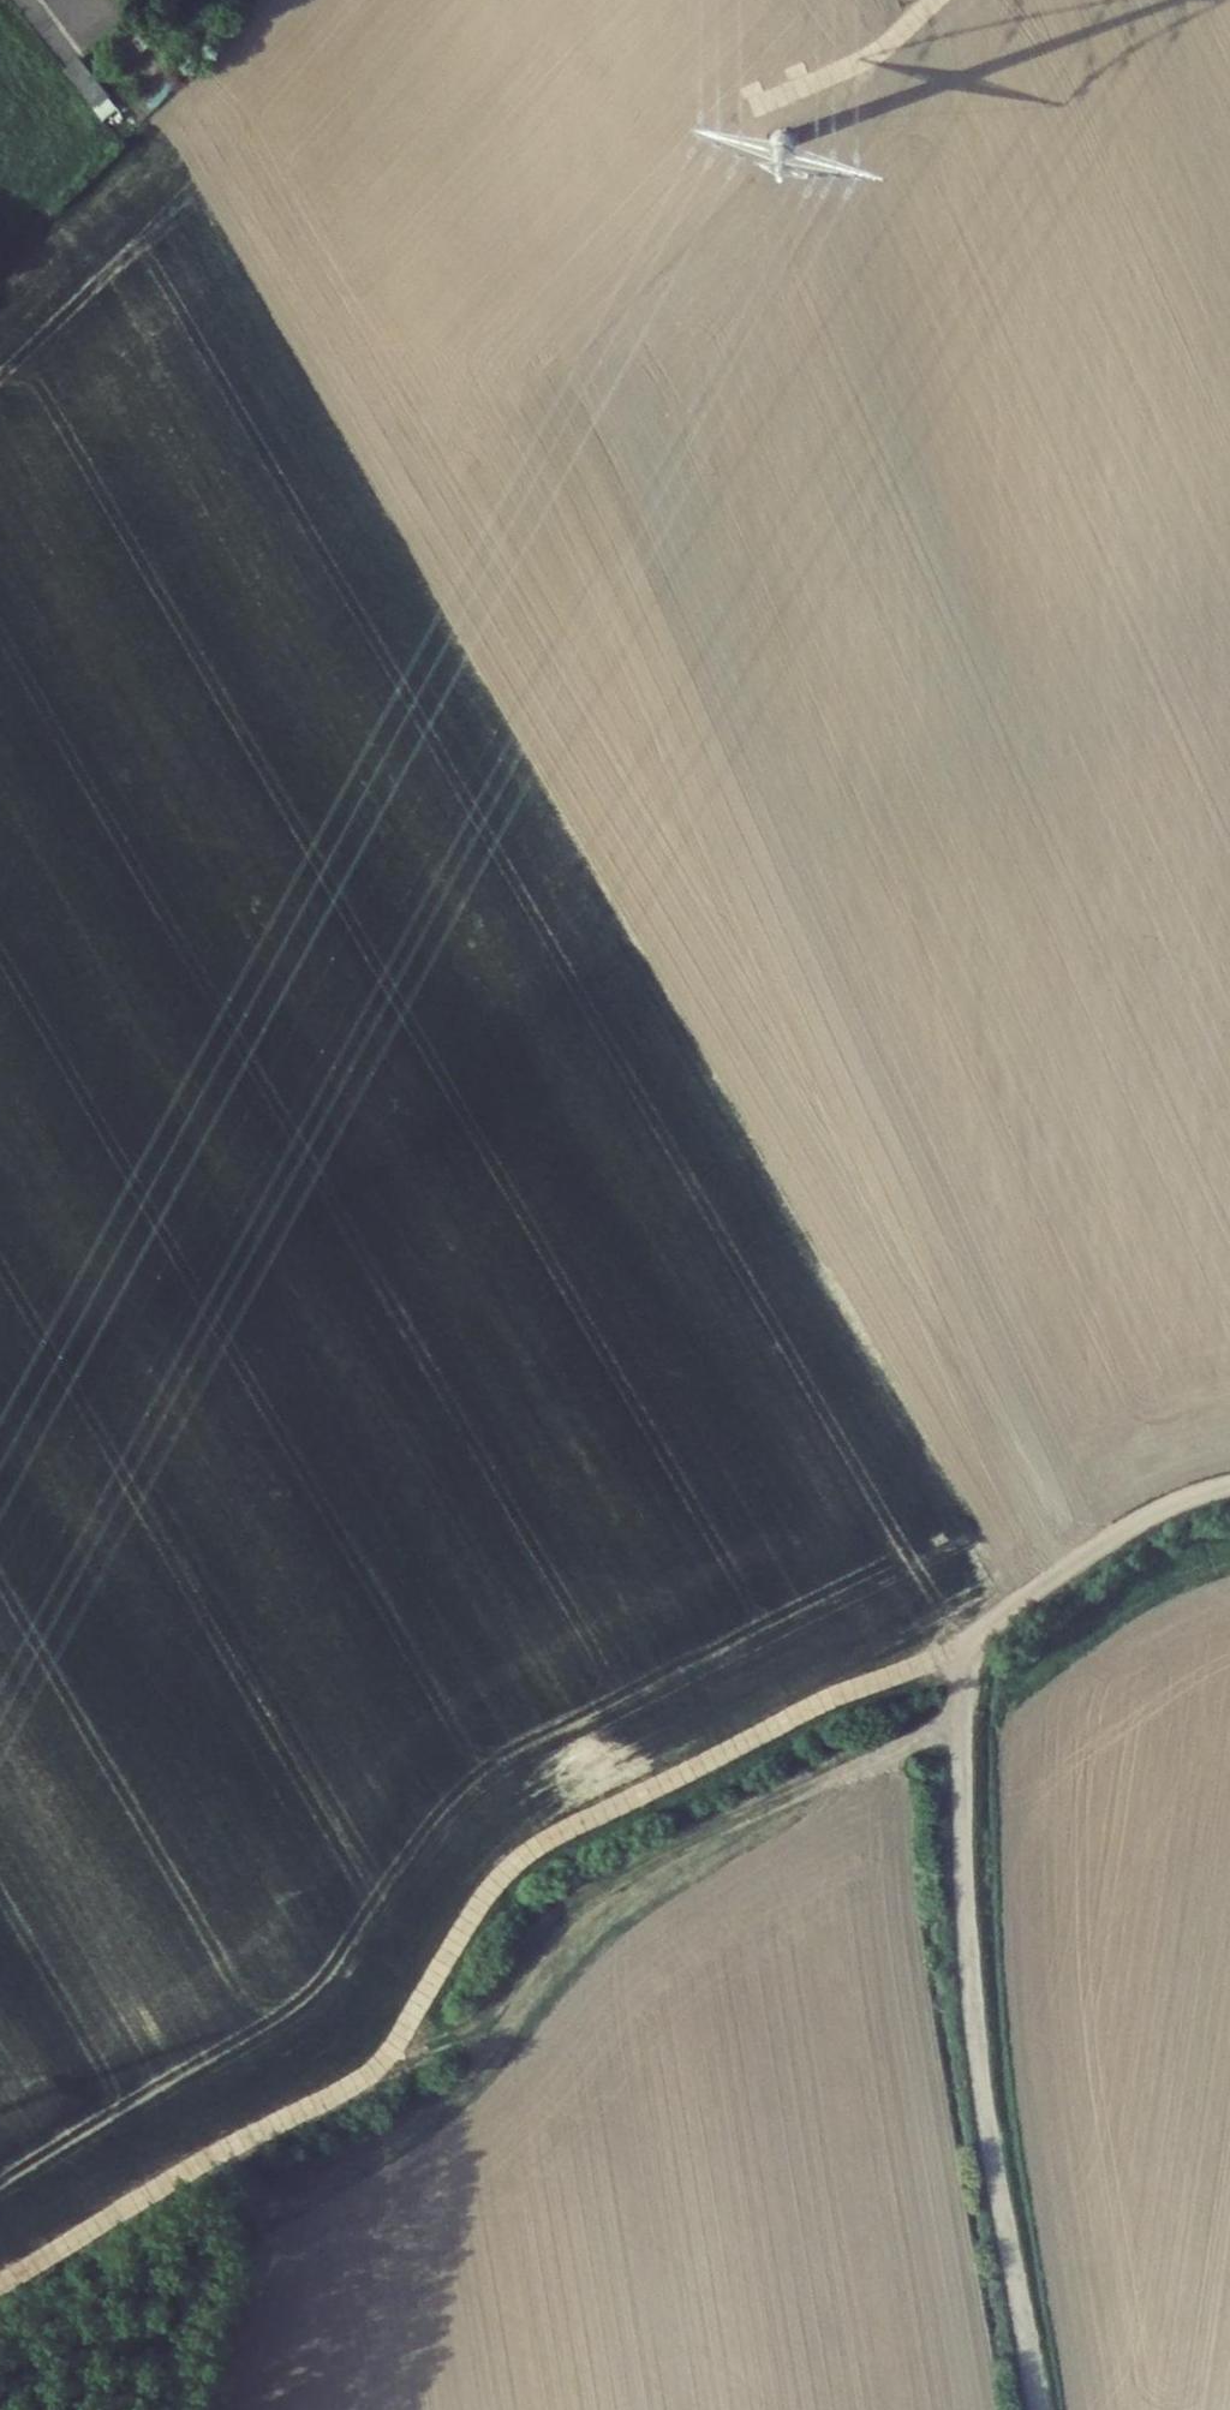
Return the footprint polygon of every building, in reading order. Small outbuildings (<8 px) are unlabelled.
[(81,57),(64,70),(95,112),(112,99),(81,57)]
